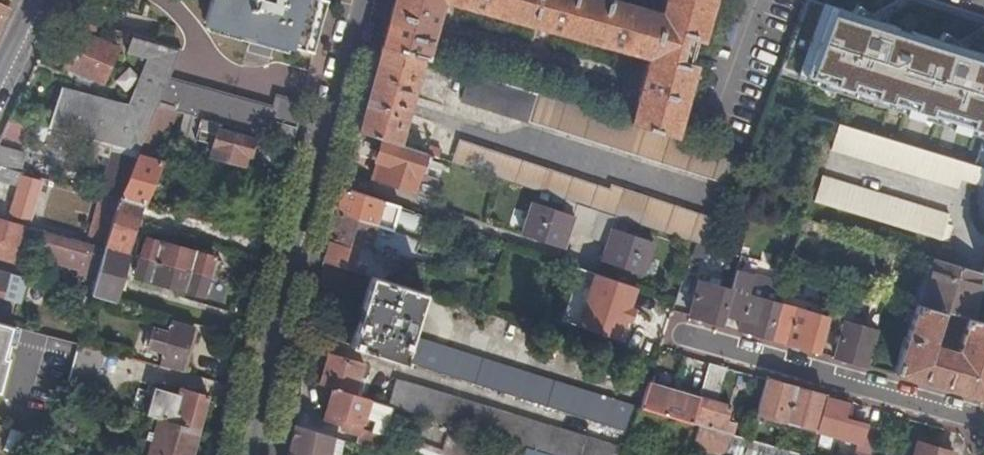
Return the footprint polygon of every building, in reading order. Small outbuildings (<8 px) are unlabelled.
[(204,22),(235,30),(310,51),(324,0),(211,0),(204,22)] [(381,45),(416,54),(429,0),(394,0),(381,45)] [(664,131),(709,0),(665,0),(661,14),(611,0),(458,0),(641,50),(623,118),(664,131)] [(910,28),(908,23),(894,26),(895,23),(824,0),(806,0),(781,70),(818,81),(815,89),(832,94),(834,86),(905,108),(903,115),(919,120),(921,113),(951,122),(949,129),(965,134),(967,127),(983,132),(983,52),(910,28)] [(95,25),(83,21),(65,66),(103,83),(118,48),(90,36),(95,25)] [(158,105),(169,78),(181,50),(132,36),(126,51),(147,57),(129,106),(62,86),(55,109),(44,106),(38,124),(93,140),(138,152),(158,105)] [(389,139),(418,55),(416,54),(381,45),(369,87),(357,132),(389,139)] [(476,62),(472,72),(581,106),(584,97),(476,62)] [(463,99),(729,183),(738,153),(664,131),(623,118),(581,106),(472,72),(471,72),(463,99)] [(292,143),(304,103),(275,95),(271,107),(169,78),(158,105),(178,110),(185,112),(219,122),(292,143)] [(178,110),(158,105),(138,152),(158,158),(178,110)] [(217,128),(219,122),(185,112),(180,135),(195,139),(196,137),(213,142),(210,153),(244,163),(247,153),(249,154),(254,139),(217,128)] [(24,120),(10,116),(2,133),(15,139),(24,120)] [(965,162),(840,124),(832,148),(915,174),(957,187),(965,162)] [(974,165),(979,166),(983,168),(983,133),(974,165)] [(425,153),(382,139),(375,160),(376,161),(371,177),(412,190),(425,153)] [(616,216),(695,242),(716,248),(716,247),(726,221),(626,188),(612,184),(610,188),(461,139),(453,162),(496,176),(576,202),(616,216)] [(102,194),(119,199),(138,152),(93,140),(89,152),(109,157),(95,192),(102,194)] [(0,146),(0,165),(21,171),(26,154),(0,146)] [(433,156),(438,157),(441,149),(429,146),(426,153),(433,156)] [(143,205),(163,159),(158,158),(138,152),(119,199),(141,205),(143,205)] [(425,153),(412,190),(420,193),(433,156),(426,153),(425,153)] [(0,165),(0,180),(19,186),(22,174),(23,171),(21,171),(0,165)] [(979,166),(974,181),(981,183),(983,174),(983,168),(979,166)] [(42,180),(22,174),(19,186),(10,214),(30,219),(42,180)] [(946,222),(949,213),(858,185),(824,175),(816,200),(872,217),(946,240),(952,224),(946,222)] [(399,206),(342,187),(322,259),(363,271),(375,226),(392,231),(399,206)] [(110,228),(119,199),(102,194),(95,223),(100,225),(110,228)] [(105,247),(127,253),(141,205),(119,199),(110,228),(105,247)] [(613,226),(616,216),(576,202),(572,213),(531,200),(520,233),(563,247),(570,225),(574,227),(573,232),(601,240),(603,236),(607,237),(600,259),(642,273),(653,239),(613,226)] [(184,216),(218,225),(221,217),(187,208),(184,216)] [(217,238),(221,226),(218,225),(184,216),(178,215),(174,227),(217,238)] [(0,218),(0,257),(9,260),(13,248),(21,250),(26,233),(43,238),(40,249),(82,261),(82,260),(86,245),(44,233),(45,231),(0,218)] [(95,244),(105,247),(110,228),(100,225),(95,244)] [(407,235),(392,231),(389,240),(404,244),(407,235)] [(140,257),(209,276),(217,278),(222,262),(214,260),(215,257),(145,238),(140,257)] [(100,265),(104,250),(86,245),(82,260),(100,265)] [(91,295),(115,302),(129,254),(127,253),(105,247),(104,250),(100,265),(97,276),(91,295)] [(383,263),(397,268),(401,258),(385,253),(383,263)] [(204,294),(209,276),(140,257),(135,275),(204,294)] [(969,318),(982,272),(981,272),(935,258),(921,305),(956,314),(968,317),(969,318)] [(97,276),(100,265),(82,260),(82,261),(79,271),(97,276)] [(630,306),(637,287),(575,265),(557,318),(619,339),(630,306)] [(0,269),(0,299),(1,296),(20,302),(27,277),(8,272),(0,269)] [(370,274),(348,344),(417,365),(474,383),(533,402),(592,420),(630,432),(639,407),(606,396),(474,355),(410,335),(424,290),(394,281),(370,274)] [(820,296),(833,300),(838,281),(825,278),(820,296)] [(722,323),(725,312),(732,288),(701,279),(691,314),(722,323)] [(772,328),(780,302),(732,288),(725,312),(741,317),(738,328),(770,337),(772,328)] [(787,342),(819,351),(828,316),(780,302),(772,328),(789,333),(787,342)] [(969,318),(968,317),(965,328),(958,354),(933,348),(939,330),(950,333),(952,325),(956,314),(921,305),(917,303),(895,372),(917,379),(983,397),(983,322),(969,318)] [(636,308),(630,306),(619,339),(624,341),(636,308)] [(965,328),(968,317),(956,314),(952,325),(965,328)] [(835,355),(867,364),(876,329),(845,321),(835,355)] [(16,327),(0,322),(0,388),(16,327)] [(193,327),(173,322),(169,333),(154,329),(149,349),(165,353),(162,364),(181,369),(186,367),(196,331),(193,327)] [(90,399),(104,351),(79,343),(78,344),(72,368),(66,392),(90,399)] [(329,351),(321,384),(332,388),(355,394),(362,361),(329,351)] [(698,396),(691,421),(699,423),(729,432),(731,432),(733,421),(726,419),(730,404),(715,400),(725,366),(708,361),(698,396)] [(794,386),(766,378),(757,411),(785,419),(794,386)] [(624,448),(537,421),(452,395),(396,379),(390,397),(386,396),(384,403),(393,406),(471,429),(553,454),(557,454),(622,454),(624,448)] [(647,381),(639,406),(691,421),(698,396),(647,381)] [(814,427),(823,394),(794,386),(785,419),(814,427)] [(179,423),(199,428),(208,397),(180,389),(178,394),(154,388),(147,414),(151,415),(171,420),(173,413),(182,415),(179,423)] [(355,394),(332,388),(323,418),(339,423),(338,427),(352,431),(354,423),(360,425),(363,416),(374,419),(379,401),(355,394)] [(877,426),(844,416),(848,404),(827,398),(819,429),(861,440),(856,454),(869,454),(877,426)] [(393,406),(384,403),(379,401),(374,419),(369,432),(383,436),(393,406)] [(171,420),(179,423),(182,415),(173,413),(171,420)] [(199,428),(179,423),(171,420),(151,415),(139,454),(191,454),(199,428)] [(729,432),(699,423),(692,444),(723,453),(729,432)] [(293,425),(287,454),(329,454),(332,437),(293,425)] [(383,436),(369,432),(359,429),(355,443),(379,450),(383,436)] [(731,432),(729,432),(723,453),(723,454),(728,454),(745,454),(746,454),(807,454),(777,446),(749,438),(731,432)] [(34,447),(50,452),(53,440),(37,435),(34,447)] [(332,437),(329,454),(340,454),(343,440),(332,437)] [(953,451),(917,440),(913,454),(952,454),(953,451)]
